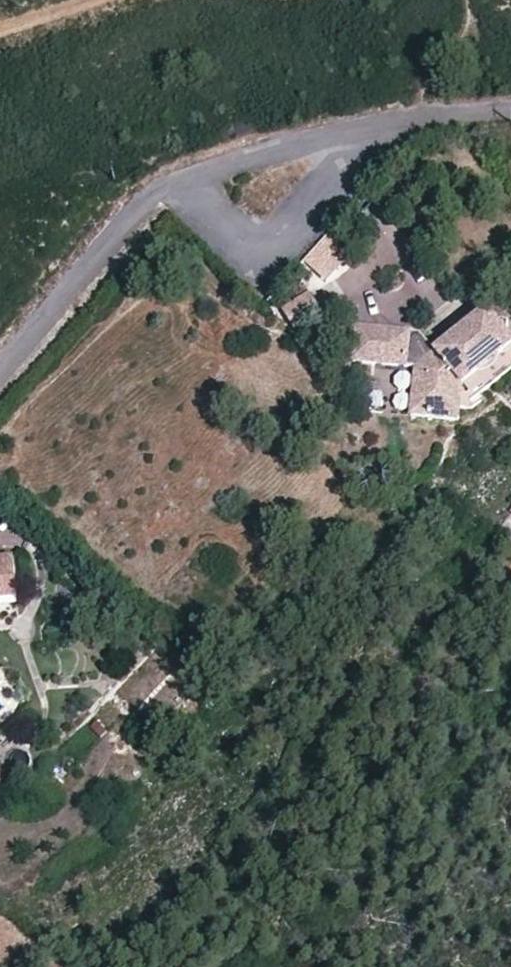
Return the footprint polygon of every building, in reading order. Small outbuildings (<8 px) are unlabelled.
[(326,235),(302,261),(328,284),(352,258),(326,235)] [(307,293),(280,313),(295,333),(322,313),(307,293)] [(418,359),(409,410),(433,415),(439,383),(463,390),(465,377),(474,371),(477,359),(470,350),(486,336),(498,352),(510,340),(510,332),(482,303),(466,318),(476,327),(461,342),(450,331),(436,344),(418,359)] [(466,318),(450,331),(461,342),(476,327),(466,318)] [(421,324),(357,320),(350,355),(406,358),(420,327),(421,324)] [(436,344),(420,327),(406,358),(418,359),(436,344)] [(474,371),(498,352),(486,336),(470,350),(477,359),(474,371)] [(394,390),(410,392),(412,374),(397,372),(394,390)] [(457,420),(463,390),(439,383),(433,415),(457,420)] [(12,556),(0,557),(0,602),(16,601),(12,556)]
